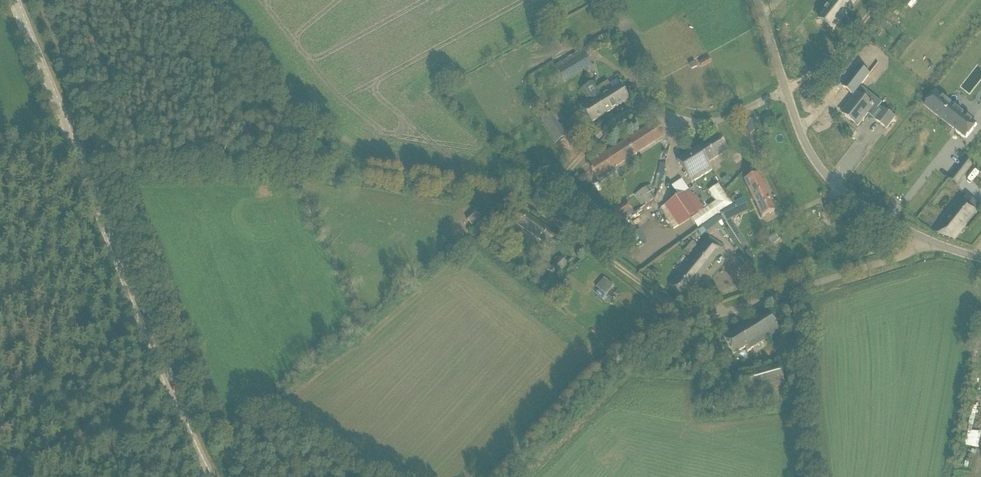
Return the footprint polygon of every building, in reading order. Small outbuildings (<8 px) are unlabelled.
[(819,19),(833,30),(832,31),(833,32),(841,23),(839,21),(856,0),(834,0),(829,7),(828,6),(827,7),(828,8),(826,11),(825,10),(824,11),(825,12),(819,19)] [(557,67),(556,67),(564,80),(570,76),(571,77),(591,66),(585,57),(590,54),(585,47),(557,63),(557,64),(556,65),(557,67)] [(701,67),(712,62),(709,55),(698,60),(701,67)] [(857,70),(856,70),(843,87),(853,95),(867,78),(866,77),(857,70)] [(592,101),(581,108),(590,123),(629,99),(619,84),(612,88),(607,81),(595,89),(591,83),(583,88),(592,101)] [(842,113),(845,116),(858,126),(868,113),(868,114),(874,106),(858,93),(846,108),(842,113)] [(931,97),(921,110),(962,143),(973,130),(931,97)] [(875,119),(886,128),(895,117),(883,108),(875,119)] [(757,131),(751,119),(744,122),(750,134),(757,131)] [(615,166),(665,134),(656,120),(588,164),(600,183),(618,171),(615,166)] [(718,137),(699,149),(708,164),(727,152),(718,137)] [(699,149),(698,146),(677,160),(691,183),(712,170),(708,164),(699,149)] [(965,160),(958,170),(964,175),(972,165),(965,160)] [(757,174),(743,180),(761,217),(774,211),(757,174)] [(634,195),(642,207),(655,198),(652,193),(654,192),(649,184),(634,195)] [(661,209),(674,229),(704,209),(694,195),(693,196),(688,189),(661,208),(661,209)] [(732,204),(725,195),(722,190),(712,196),(716,201),(699,213),(706,222),(723,210),(723,209),(732,204)] [(954,239),(976,213),(979,209),(973,204),(970,207),(963,202),(960,199),(935,232),(940,235),(954,239)] [(616,210),(620,215),(631,208),(628,202),(616,210)] [(514,221),(550,246),(557,236),(558,237),(558,236),(522,210),(514,221)] [(467,220),(471,225),(480,217),(476,212),(467,220)] [(492,225),(498,231),(505,223),(499,217),(492,225)] [(646,240),(639,230),(634,233),(641,243),(646,240)] [(669,285),(683,297),(724,246),(710,235),(669,285)] [(684,250),(689,254),(697,244),(693,240),(684,250)] [(554,276),(568,263),(561,256),(547,269),(554,276)] [(737,270),(748,285),(757,279),(746,264),(737,270)] [(599,290),(605,295),(613,286),(607,281),(599,290)] [(723,338),(733,354),(745,347),(746,349),(779,329),(768,311),(723,338)] [(677,343),(678,352),(701,349),(700,340),(677,343)] [(736,374),(744,404),(786,393),(778,363),(736,374)]
